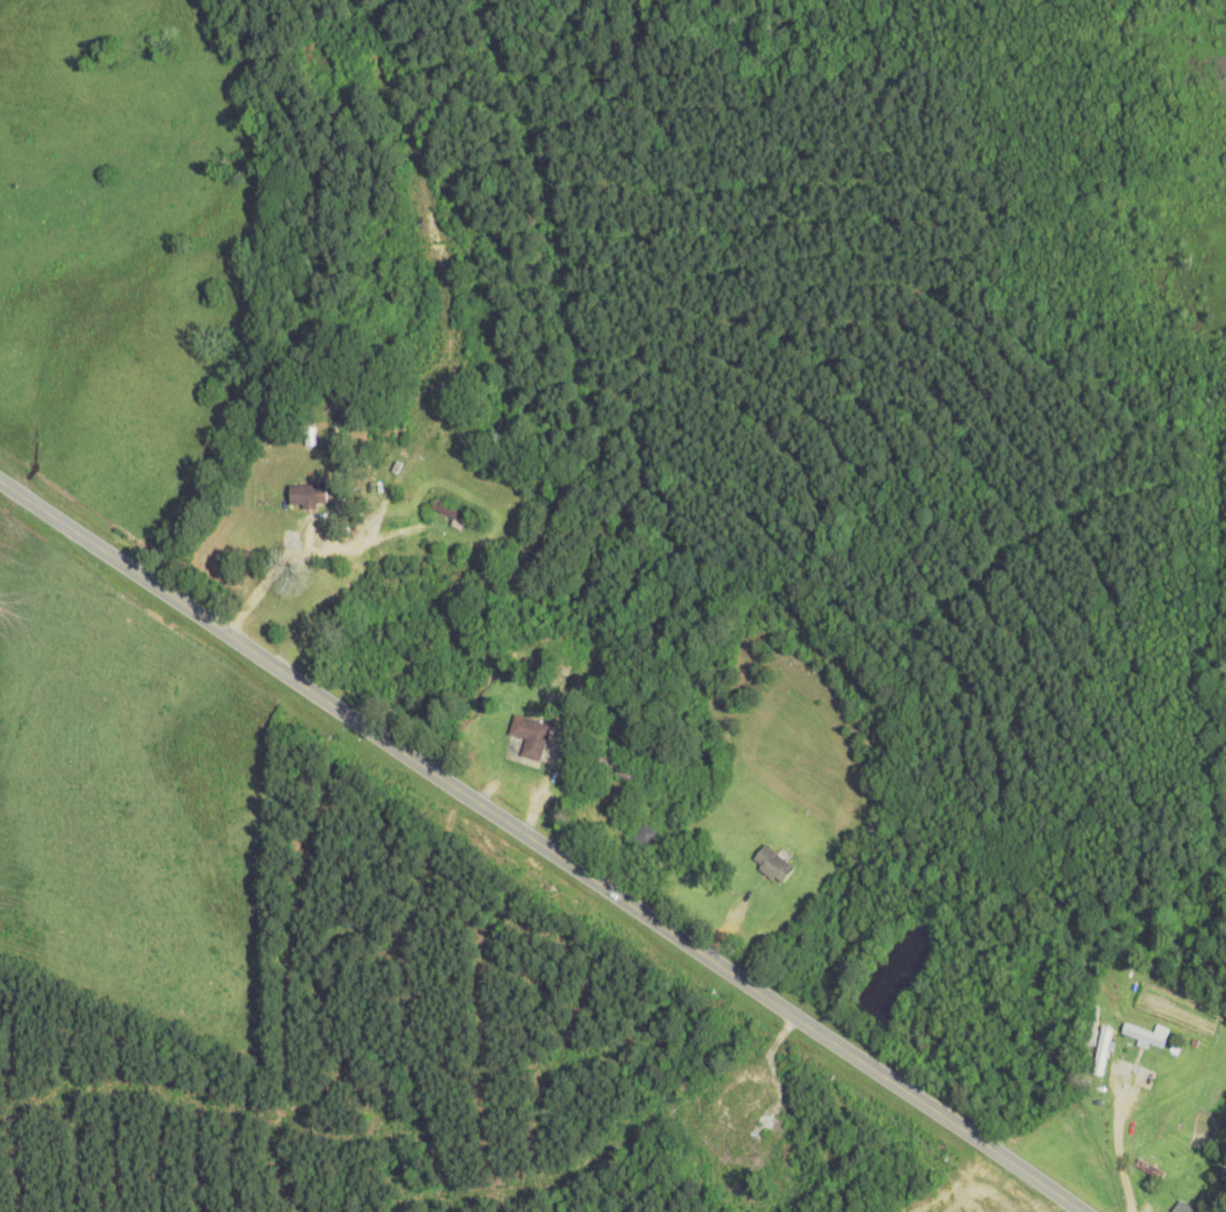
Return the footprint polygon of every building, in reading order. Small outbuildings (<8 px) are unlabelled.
[(292,486),(292,508),(329,508),(329,486),(292,486)] [(553,725),(516,716),(506,753),(542,763),(553,725)] [(629,837),(643,850),(663,829),(649,816),(629,837)] [(753,862),(782,886),(796,870),(766,845),(753,862)] [(1157,1074),(1140,1067),(1134,1084),(1151,1091),(1157,1074)] [(727,1122),(760,1143),(769,1130),(780,1138),(789,1125),(752,1101),(748,1107),(739,1102),(727,1122)]
